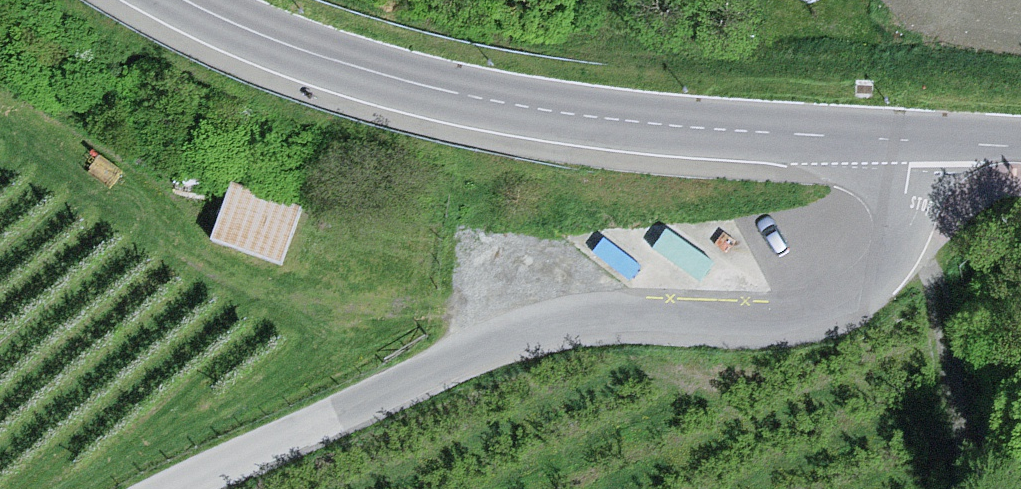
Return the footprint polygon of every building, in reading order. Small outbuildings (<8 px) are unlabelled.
[(294,208),(233,186),(215,235),(276,258),(294,208)]
